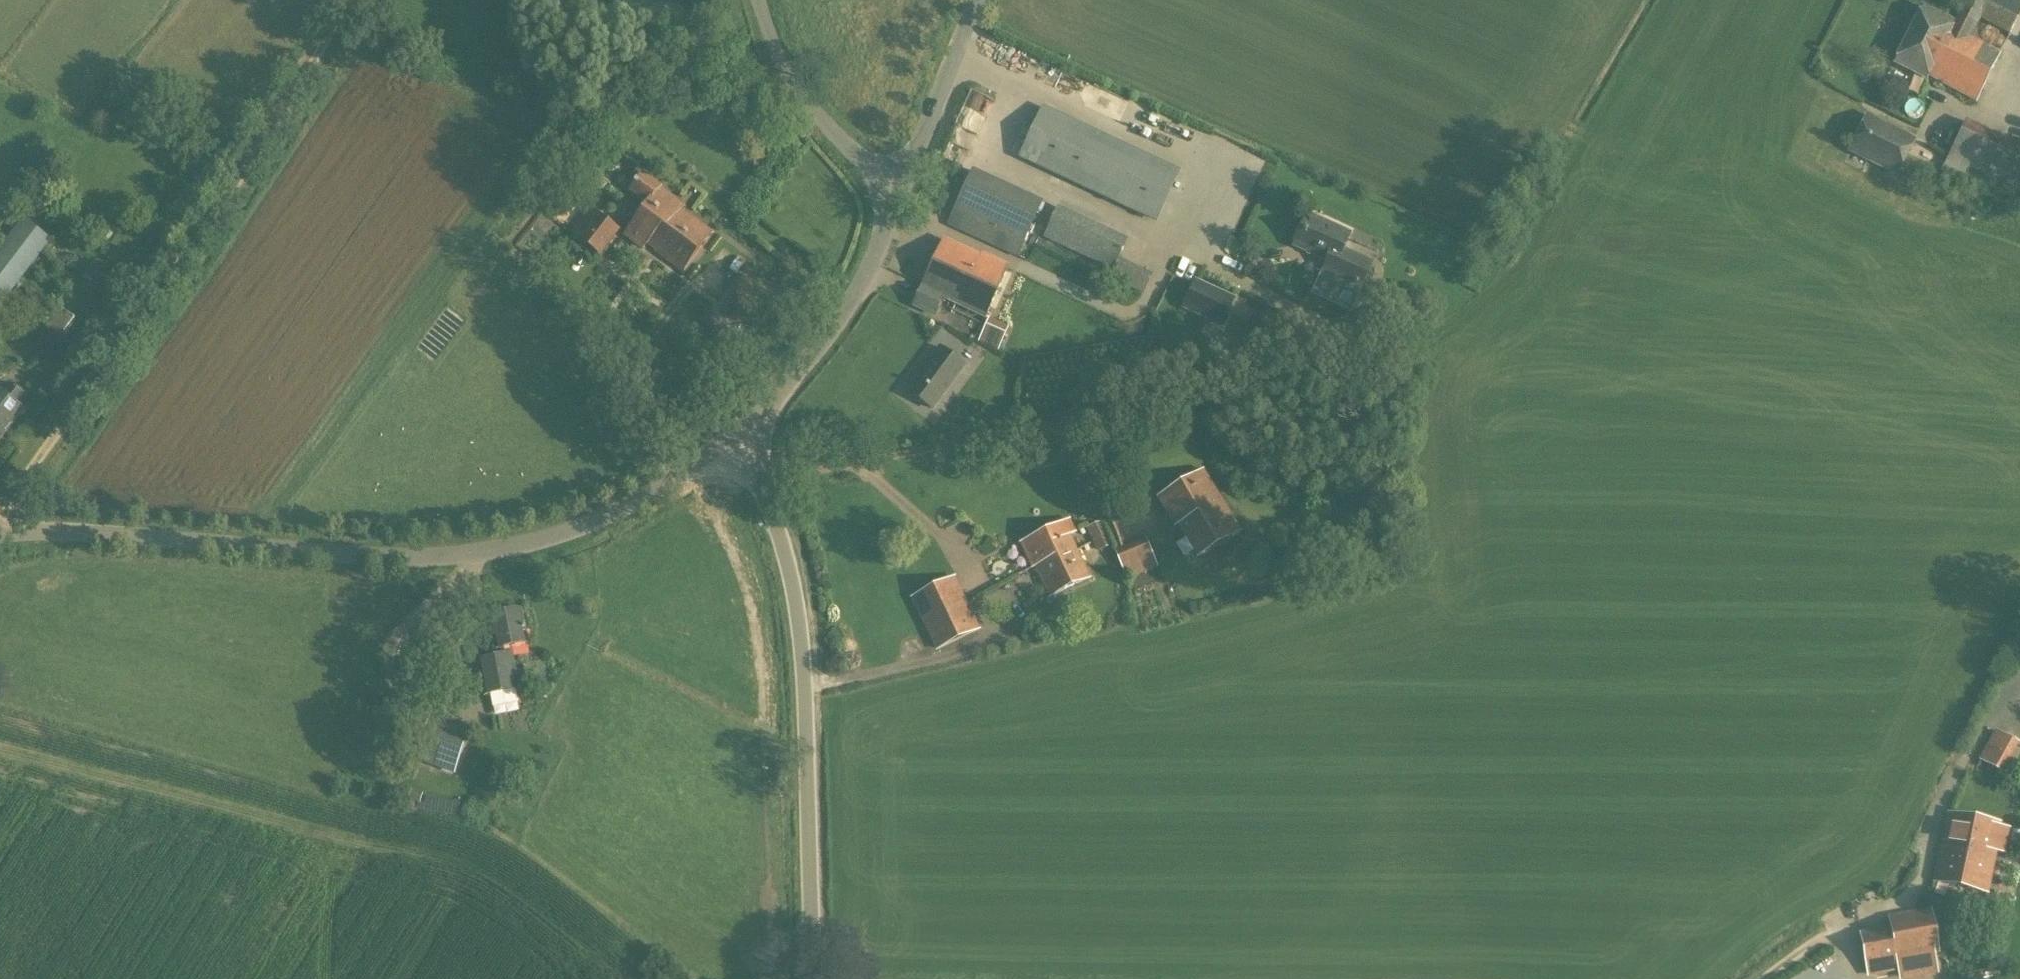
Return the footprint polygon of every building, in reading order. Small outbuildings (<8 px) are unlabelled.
[(1921,10),(1896,64),(1926,80),(1929,74),(1977,101),(1998,52),(1972,38),(1981,19),(2009,35),(2019,13),(2019,0),(1964,0),(1950,26),(1921,10)] [(1182,171),(1173,167),(1046,108),(1039,122),(1037,127),(1021,157),(1149,218),(1158,222),(1182,171)] [(1912,142),(1867,118),(1851,149),(1896,173),(1912,142)] [(1941,172),(1999,200),(2006,187),(2019,194),(2019,148),(1966,121),(1941,172)] [(950,220),(1018,252),(1040,204),(972,172),(950,220)] [(644,247),(647,243),(657,250),(656,252),(681,271),(710,232),(680,210),(682,207),(659,189),(660,187),(641,173),(627,191),(647,206),(626,234),(644,247)] [(620,231),(590,206),(570,230),(600,255),(620,231)] [(1043,238),(1112,269),(1114,270),(1119,258),(1126,239),(1058,206),(1055,212),(1043,238)] [(1341,252),(1348,236),(1309,218),(1296,245),(1334,263),(1329,275),(1357,289),(1368,265),(1341,252)] [(0,249),(0,307),(48,244),(23,220),(0,249)] [(980,259),(943,242),(934,262),(922,286),(916,300),(913,306),(935,317),(945,297),(986,316),(1008,268),(981,256),(980,259)] [(743,277),(733,316),(773,328),(783,289),(743,277)] [(1195,281),(1182,309),(1223,327),(1236,298),(1195,281)] [(45,326),(60,337),(75,317),(60,306),(45,326)] [(943,350),(912,393),(932,408),(963,365),(943,350)] [(22,411),(0,394),(0,440),(22,411)] [(1205,472),(1159,498),(1167,512),(1170,510),(1197,557),(1240,532),(1205,472)] [(1032,569),(1035,568),(1035,567),(1047,562),(1049,565),(1076,551),(1069,536),(1075,533),(1069,521),(1023,543),(1032,569)] [(1087,528),(1093,542),(1105,535),(1099,523),(1087,528)] [(1115,549),(1127,580),(1157,568),(1145,537),(1115,549)] [(1035,567),(1035,568),(1050,597),(1089,578),(1076,551),(1049,565),(1047,562),(1035,567)] [(978,631),(954,578),(914,596),(938,649),(978,631)] [(489,617),(495,652),(528,646),(522,611),(489,617)] [(477,661),(483,695),(518,688),(512,654),(477,661)] [(403,735),(421,741),(415,761),(455,774),(470,727),(413,707),(403,735)] [(2008,753),(2015,742),(1997,732),(1991,744),(2008,753)] [(1944,818),(1937,853),(1953,856),(1954,851),(1969,854),(1971,845),(1992,850),(1996,828),(1944,818)] [(1953,856),(1937,853),(1932,882),(1985,892),(1992,850),(1971,845),(1969,854),(1954,851),(1953,856)] [(1929,910),(1908,915),(1915,957),(1938,952),(1929,910)] [(1915,957),(1908,915),(1890,918),(1898,960),(1915,957)] [(1892,944),(1864,950),(1870,975),(1898,968),(1892,944)]
